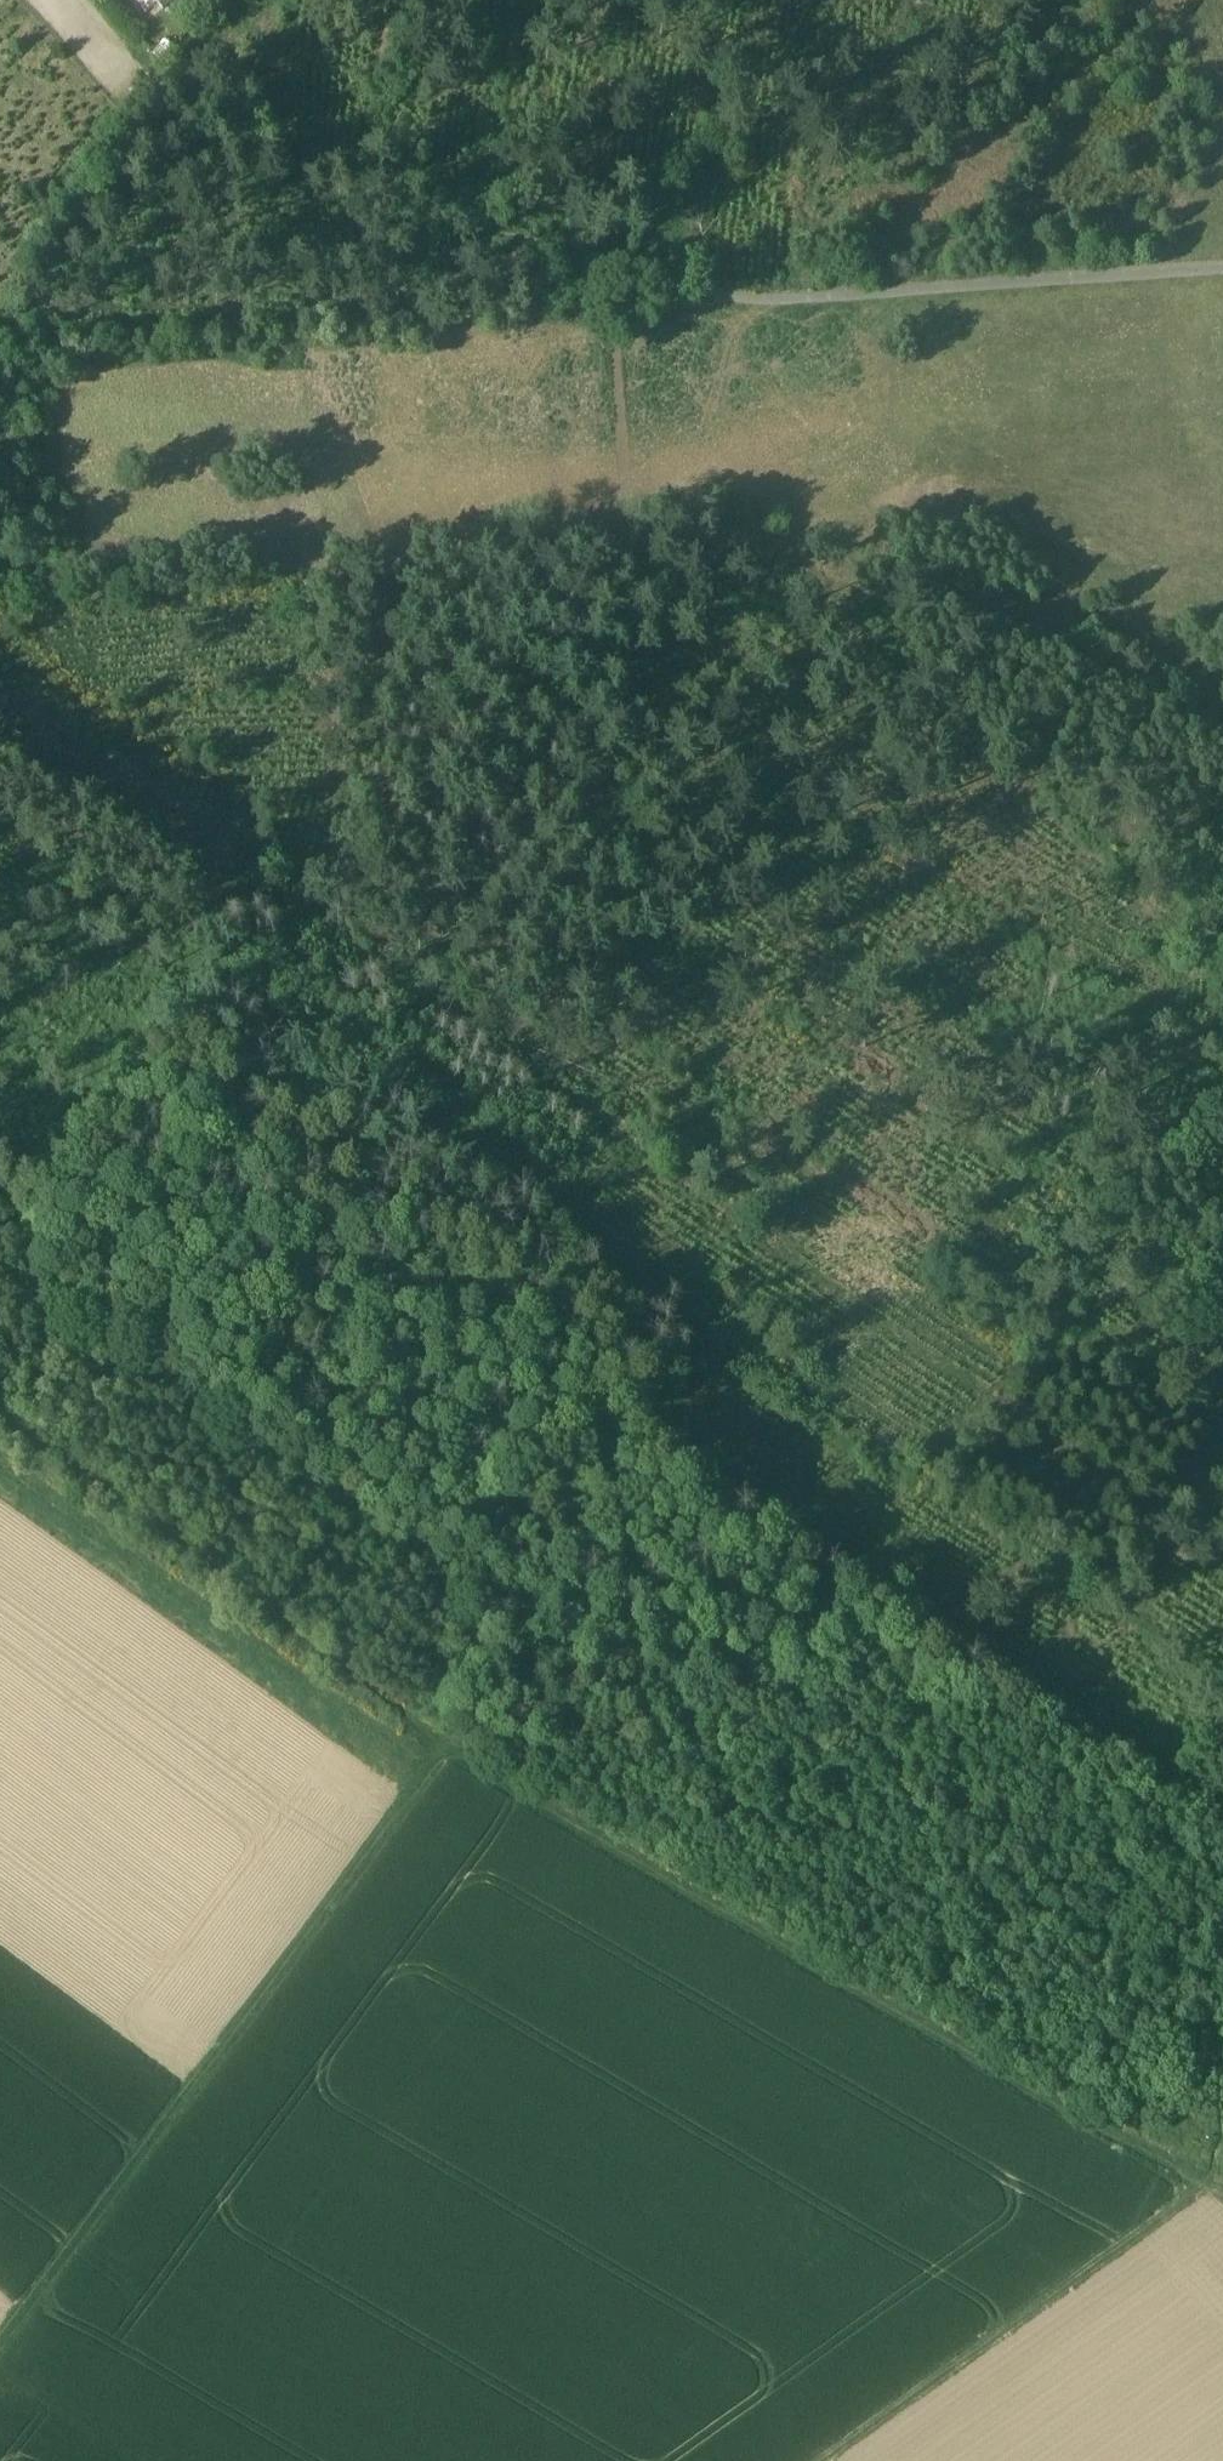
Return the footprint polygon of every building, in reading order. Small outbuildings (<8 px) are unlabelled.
[(155,5),(161,12),(175,0),(160,0),(155,5)] [(189,14),(204,0),(176,0),(189,14)]
